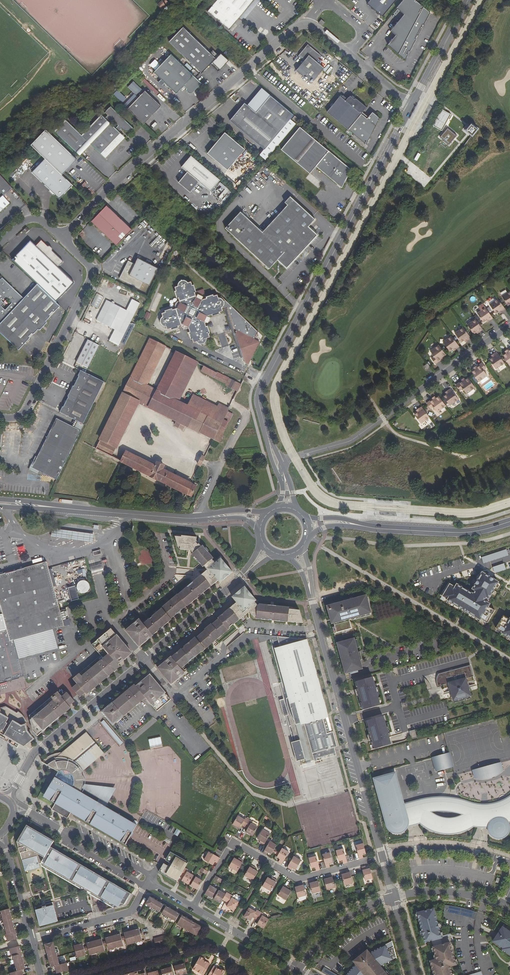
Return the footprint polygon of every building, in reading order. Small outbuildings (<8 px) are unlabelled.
[(158,4),(162,8),(169,1),(168,0),(162,0),(158,4)] [(229,30),(240,18),(255,0),(217,0),(207,12),(229,30)] [(240,18),(243,21),(261,1),(259,0),(255,0),(240,18)] [(370,4),(384,16),(397,0),(373,0),(370,4)] [(414,0),(403,0),(396,8),(404,14),(390,31),(396,35),(388,45),(406,60),(408,55),(407,54),(408,51),(410,51),(416,40),(414,39),(416,35),(418,36),(422,28),(421,27),(422,25),(423,25),(430,13),(414,0)] [(183,27),(169,41),(202,73),(211,64),(212,62),(214,64),(212,65),(219,71),(226,63),(213,50),(210,53),(183,27)] [(308,44),(306,46),(299,54),(305,60),(296,70),(311,83),(325,68),(316,61),(321,55),(311,46),(309,44),(308,44)] [(192,93),(202,83),(171,53),(154,72),(176,93),(183,86),(186,89),(188,92),(190,93),(192,93)] [(128,109),(144,124),(161,106),(145,92),(128,109)] [(264,149),(294,115),(270,95),(256,112),(244,103),(230,120),(264,149)] [(361,113),(366,108),(355,98),(354,99),(350,95),(345,101),(340,96),(327,112),(348,130),(361,113)] [(64,118),(53,130),(80,156),(91,144),(101,154),(121,133),(119,131),(122,128),(126,130),(127,131),(128,131),(130,131),(132,130),(134,129),(111,107),(105,111),(108,114),(105,117),(102,114),(82,135),(64,118)] [(361,113),(348,130),(365,145),(380,118),(373,112),(367,119),(361,113)] [(466,131),(465,132),(472,137),(472,136),(473,137),(479,129),(471,122),(464,130),(466,131)] [(300,127),(280,151),(308,175),(314,168),(338,186),(344,184),(351,170),(329,151),(327,150),(300,127)] [(457,135),(448,127),(439,138),(449,145),(457,135)] [(77,159),(46,130),(31,145),(45,159),(32,172),(60,199),(73,185),(62,175),(77,159)] [(245,149),(225,132),(208,153),(228,170),(245,149)] [(220,180),(191,156),(181,167),(186,171),(187,172),(181,180),(179,182),(190,192),(199,182),(210,191),(220,180)] [(431,179),(412,164),(406,172),(425,187),(431,179)] [(181,180),(187,172),(186,171),(179,179),(181,180)] [(0,175),(0,211),(9,203),(3,196),(12,188),(0,175)] [(122,181),(124,184),(132,178),(130,175),(122,181)] [(222,199),(230,191),(227,189),(220,197),(222,199)] [(287,205),(293,199),(290,196),(285,202),(287,205)] [(225,228),(269,269),(278,260),(286,268),(317,235),(308,226),(315,219),(293,199),(287,205),(262,232),(240,211),(225,228)] [(117,245),(132,229),(107,205),(101,211),(91,222),(117,245)] [(36,246),(31,242),(12,260),(37,284),(56,302),(74,283),(58,267),(63,262),(52,251),(53,249),(50,246),(47,246),(42,241),(36,246)] [(159,276),(162,270),(138,258),(135,264),(128,261),(119,279),(139,289),(143,282),(149,286),(155,274),(159,276)] [(0,323),(24,298),(2,277),(0,280),(0,323)] [(221,297),(218,298),(217,295),(213,296),(213,295),(206,297),(206,299),(203,300),(203,299),(202,298),(202,297),(200,296),(198,295),(197,296),(196,296),(195,293),(196,292),(193,285),(192,286),(191,282),(187,283),(187,282),(185,281),(184,281),(182,281),(181,281),(180,282),(179,282),(178,284),(178,285),(178,286),(174,287),(176,291),(174,292),(177,299),(178,298),(179,302),(178,302),(177,302),(176,303),(175,305),(175,306),(175,307),(175,309),(172,310),(172,309),(165,311),(165,313),(161,314),(162,317),(162,318),(161,319),(160,320),(160,322),(160,323),(161,324),(162,326),(163,326),(164,327),(166,327),(167,330),(171,329),(171,330),(178,328),(178,326),(181,325),(181,326),(182,327),(183,329),(184,329),(185,330),(187,330),(188,329),(189,332),(188,333),(191,340),(192,340),(193,343),(196,342),(206,339),(210,338),(208,334),(210,333),(207,326),(206,327),(205,324),(204,320),(202,320),(204,316),(205,317),(208,316),(212,315),(212,316),(219,314),(219,313),(223,311),(222,310),(224,310),(226,309),(227,308),(234,330),(237,331),(254,340),(258,332),(221,297)] [(37,284),(24,298),(0,323),(0,333),(18,350),(29,339),(29,336),(31,334),(32,334),(33,334),(34,333),(38,329),(38,330),(39,330),(40,329),(46,323),(46,322),(46,321),(50,317),(50,316),(50,314),(49,314),(52,312),(53,312),(54,312),(55,311),(60,306),(56,302),(37,284)] [(497,314),(500,312),(502,310),(503,311),(506,309),(499,299),(490,305),(497,314)] [(107,300),(101,311),(129,325),(134,327),(135,325),(134,324),(132,323),(131,323),(130,323),(140,303),(132,300),(127,310),(107,300)] [(484,322),(487,320),(489,319),(490,320),(493,318),(486,308),(478,314),(484,322)] [(226,309),(224,310),(240,359),(243,358),(241,352),(239,346),(235,334),(226,309)] [(109,341),(119,346),(129,325),(101,311),(96,320),(115,330),(109,341)] [(474,334),(477,332),(479,331),(480,332),(483,329),(476,319),(468,325),(474,334)] [(462,342),(465,340),(467,338),(468,340),(471,338),(464,327),(455,333),(462,342)] [(248,365),(259,342),(254,340),(237,331),(235,334),(239,346),(242,347),(243,349),(241,352),(243,358),(245,364),(248,365)] [(450,351),(453,349),(456,347),(457,349),(460,347),(452,336),(443,342),(450,351)] [(150,339),(132,374),(131,378),(146,386),(166,347),(150,339)] [(87,368),(99,345),(88,340),(76,363),(87,368)] [(436,364),(442,360),(441,358),(443,357),(446,355),(439,345),(431,351),(435,356),(432,359),(436,364)] [(157,391),(178,402),(198,363),(176,352),(157,391)] [(497,352),(494,354),(495,356),(493,357),(490,359),(496,369),(504,363),(497,352)] [(482,363),(476,367),(477,368),(475,370),(472,372),(479,382),(488,376),(484,371),(487,369),(482,363)] [(204,366),(201,372),(214,378),(217,372),(204,366)] [(79,422),(83,424),(104,382),(81,370),(78,376),(79,376),(74,386),(73,386),(68,396),(69,397),(63,407),(60,412),(79,422)] [(228,378),(217,372),(214,378),(225,384),(228,378)] [(139,403),(148,407),(157,391),(146,386),(131,378),(123,393),(139,401),(139,403)] [(465,380),(463,381),(463,380),(456,384),(461,390),(463,389),(467,394),(476,388),(468,378),(465,380)] [(241,384),(229,379),(226,386),(238,391),(241,384)] [(451,389),(448,391),(449,393),(447,394),(444,397),(450,406),(459,399),(451,389)] [(157,391),(148,407),(177,421),(175,426),(183,430),(185,426),(200,433),(208,416),(188,406),(178,402),(157,391)] [(116,448),(139,403),(139,401),(123,393),(100,440),(116,448)] [(188,406),(208,416),(222,423),(227,412),(229,409),(219,404),(217,407),(193,395),(188,406)] [(439,396),(436,398),(434,400),(433,398),(426,403),(431,409),(434,407),(437,412),(446,406),(439,396)] [(422,407),(419,409),(420,411),(417,413),(414,415),(421,424),(429,417),(422,407)] [(227,412),(222,423),(208,416),(200,433),(213,440),(218,442),(231,417),(232,414),(227,412)] [(76,428),(57,419),(37,457),(35,456),(29,470),(38,475),(40,472),(57,480),(85,425),(83,424),(79,422),(76,428)] [(95,449),(112,457),(116,448),(100,440),(95,449)] [(186,494),(191,496),(196,486),(191,484),(163,470),(165,466),(157,462),(155,466),(126,452),(121,462),(122,462),(186,494)] [(52,529),(51,537),(93,542),(94,534),(52,529)] [(197,537),(181,535),(182,536),(176,536),(175,537),(178,546),(181,546),(180,550),(190,551),(193,553),(192,554),(203,567),(204,566),(207,570),(202,575),(211,586),(218,580),(220,583),(233,572),(221,558),(215,563),(212,559),(214,558),(203,545),(201,546),(199,543),(198,544),(196,543),(196,542),(197,538),(197,537)] [(20,556),(27,554),(24,545),(17,547),(20,556)] [(480,557),(482,563),(507,555),(505,549),(480,557)] [(0,574),(0,683),(24,676),(19,660),(59,649),(54,629),(71,624),(69,619),(63,621),(47,562),(0,574)] [(493,572),(505,569),(503,563),(492,566),(493,572)] [(92,574),(103,571),(101,564),(90,567),(92,574)] [(498,584),(480,573),(469,593),(450,582),(441,598),(447,601),(446,603),(480,623),(490,608),(485,604),(498,584)] [(211,586),(202,575),(193,582),(198,588),(197,589),(192,584),(190,586),(190,585),(178,595),(178,594),(171,600),(172,601),(169,603),(171,606),(170,607),(167,603),(162,608),(152,617),(153,617),(150,619),(153,622),(151,623),(149,620),(148,620),(144,624),(153,635),(159,630),(159,629),(157,626),(159,624),(161,627),(162,628),(172,619),(171,619),(178,613),(176,610),(178,608),(180,611),(187,605),(188,606),(199,597),(198,596),(196,593),(198,592),(200,594),(201,595),(211,586)] [(78,585),(69,587),(73,601),(81,598),(79,594),(92,591),(88,579),(77,582),(78,585)] [(257,605),(255,602),(256,600),(245,586),(232,597),(237,602),(230,608),(240,620),(250,612),(254,617),(257,617),(256,619),(269,620),(269,619),(272,620),(272,621),(288,623),(288,622),(303,623),(300,610),(289,609),(289,607),(274,605),(273,607),(270,607),(270,605),(259,604),(257,605)] [(367,595),(327,606),(330,616),(332,615),(334,623),(337,632),(352,628),(348,615),(351,614),(352,618),(371,613),(369,605),(367,606),(366,600),(368,600),(367,595)] [(232,620),(235,624),(240,620),(230,608),(224,613),(224,614),(227,617),(224,619),(222,616),(221,615),(218,618),(219,619),(212,624),(211,623),(205,629),(206,630),(207,633),(205,635),(203,632),(196,638),(196,637),(184,647),(185,647),(187,650),(185,652),(182,649),(172,657),(181,668),(190,662),(189,661),(185,656),(187,655),(191,660),(194,658),(205,649),(206,649),(212,643),(212,642),(214,640),(212,638),(214,637),(217,640),(222,636),(222,635),(229,629),(228,629),(233,624),(231,621),(232,620)] [(502,633),(509,638),(509,620),(504,616),(496,628),(503,632),(502,633)] [(144,624),(140,619),(126,631),(140,647),(153,635),(144,624)] [(87,694),(125,663),(123,661),(130,655),(131,651),(117,635),(115,633),(112,630),(111,628),(94,642),(92,645),(101,656),(74,678),(78,684),(72,688),(80,697),(85,692),(87,694)] [(326,718),(329,717),(327,710),(324,700),(321,689),(319,678),(318,678),(317,674),(314,663),(312,658),(313,658),(310,646),(309,647),(308,640),(300,639),(277,636),(280,647),(275,649),(284,682),(280,683),(284,699),(280,700),(284,717),(286,716),(294,742),(297,753),(299,752),(301,760),(302,765),(315,761),(314,759),(333,754),(334,756),(337,755),(335,747),(337,746),(333,732),(330,733),(326,718)] [(354,638),(337,643),(345,673),(363,669),(354,638)] [(158,669),(171,685),(177,680),(175,678),(183,671),(181,668),(172,657),(158,669)] [(470,665),(438,674),(438,675),(437,676),(437,678),(436,680),(437,683),(438,687),(442,686),(442,685),(449,683),(453,700),(471,696),(466,678),(473,676),(470,665)] [(35,671),(27,673),(29,680),(37,678),(35,671)] [(183,671),(175,678),(177,680),(185,673),(183,671)] [(372,674),(356,678),(357,681),(359,688),(357,689),(359,697),(361,703),(363,702),(364,709),(365,710),(380,705),(377,694),(375,687),(377,686),(377,684),(374,684),(372,677),(372,674)] [(145,697),(156,711),(157,711),(164,706),(167,702),(163,697),(166,695),(151,677),(148,676),(136,686),(135,684),(111,704),(107,707),(102,712),(105,716),(113,724),(145,697)] [(36,732),(38,735),(71,708),(69,706),(75,701),(67,692),(62,697),(57,692),(30,715),(34,730),(36,732)] [(17,747),(19,746),(20,743),(21,744),(25,746),(34,738),(30,733),(27,723),(26,723),(25,720),(26,720),(26,719),(24,717),(23,715),(21,714),(19,713),(18,712),(17,713),(6,707),(1,708),(0,707),(0,737),(17,747)] [(383,716),(368,720),(368,721),(370,727),(368,728),(369,734),(371,742),(373,741),(375,748),(391,744),(389,737),(391,736),(391,734),(388,735),(386,727),(383,716)] [(105,719),(102,721),(120,745),(124,743),(105,719)] [(77,774),(81,771),(96,758),(97,759),(104,754),(95,743),(94,743),(89,737),(90,736),(86,732),(62,753),(59,753),(57,753),(54,754),(52,755),(51,755),(48,757),(45,759),(43,761),(42,762),(55,769),(58,771),(59,772),(51,785),(50,785),(48,789),(49,789),(48,792),(45,797),(51,801),(55,804),(52,809),(62,815),(67,818),(71,813),(71,812),(87,821),(86,822),(90,824),(91,824),(122,841),(121,842),(125,844),(135,829),(131,826),(133,822),(106,806),(102,804),(100,808),(96,806),(98,802),(81,791),(75,788),(76,786),(76,783),(76,780),(76,778),(75,775),(74,772),(75,771),(77,774)] [(297,753),(294,742),(292,743),(297,761),(301,760),(299,752),(297,753)] [(448,754),(433,758),(436,772),(452,768),(448,754)] [(496,764),(477,769),(479,777),(498,772),(496,764)] [(81,772),(81,771),(77,774),(75,771),(74,772),(75,775),(76,778),(76,780),(76,783),(76,786),(75,788),(81,791),(82,788),(83,785),(83,781),(83,778),(83,775),(81,772)] [(469,772),(458,775),(460,782),(471,779),(469,772)] [(488,828),(489,829),(489,831),(490,833),(493,837),(498,838),(503,838),(506,835),(508,832),(509,827),(508,824),(507,823),(508,822),(509,822),(509,797),(508,798),(506,799),(502,801),(499,803),(493,804),(488,805),(489,812),(484,812),(480,812),(481,805),(476,805),(470,803),(467,802),(464,801),(460,800),(454,799),(450,798),(436,798),(432,798),(427,799),(422,800),(416,802),(412,803),(413,809),(405,811),(404,805),(395,773),(393,774),(383,776),(374,779),(386,823),(387,827),(389,829),(390,831),(391,832),(393,832),(396,833),(401,832),(406,827),(408,823),(407,819),(415,817),(416,819),(421,823),(423,825),(429,829),(436,832),(442,833),(447,834),(454,833),(461,832),(468,829),(471,827),(474,826),(477,823),(480,821),(489,821),(491,822),(488,828)] [(101,801),(103,802),(102,804),(106,806),(111,798),(107,795),(106,797),(104,796),(101,801)] [(412,803),(404,805),(405,811),(413,809),(412,803)] [(244,819),(238,815),(233,824),(239,828),(241,825),(245,826),(249,819),(245,817),(244,819)] [(415,817),(407,819),(408,823),(406,827),(421,823),(416,819),(415,817)] [(246,832),(252,836),(258,827),(251,823),(252,821),(249,819),(245,826),(248,828),(246,832)] [(66,856),(61,853),(57,851),(56,851),(55,853),(52,851),(53,850),(50,848),(51,847),(51,846),(54,841),(47,837),(46,838),(45,840),(43,839),(42,837),(40,835),(38,833),(37,832),(35,831),(34,831),(27,827),(17,842),(18,844),(24,868),(27,867),(27,865),(38,862),(39,863),(41,863),(41,865),(43,864),(51,869),(51,871),(53,870),(57,873),(58,875),(60,874),(63,876),(64,878),(66,878),(69,880),(70,882),(72,882),(76,884),(76,886),(79,885),(85,889),(84,891),(90,895),(91,899),(93,905),(100,903),(99,899),(99,898),(100,898),(113,905),(114,907),(126,904),(126,903),(127,901),(132,894),(125,890),(124,889),(123,892),(120,890),(120,889),(115,886),(116,885),(101,876),(100,877),(98,876),(96,874),(96,873),(85,867),(85,866),(83,869),(81,868),(82,866),(79,865),(76,863),(66,857),(66,856)] [(259,842),(264,845),(270,834),(263,829),(257,839),(260,841),(259,842)] [(38,833),(40,835),(42,837),(43,839),(45,840),(46,838),(47,837),(48,835),(37,831),(37,832),(38,833)] [(270,841),(263,853),(267,855),(268,852),(271,854),(273,852),(274,850),(277,845),(270,841)] [(363,843),(356,845),(359,859),(363,858),(362,855),(366,854),(363,843)] [(279,853),(278,855),(277,857),(280,859),(278,862),(282,864),(289,852),(282,848),(279,853)] [(347,862),(343,849),(336,851),(339,861),(342,860),(343,863),(347,862)] [(166,865),(164,863),(162,866),(159,872),(176,882),(180,875),(185,868),(188,862),(170,852),(166,860),(168,862),(166,865)] [(209,852),(205,860),(213,865),(215,862),(217,863),(220,858),(209,852)] [(330,852),(322,854),(326,868),(330,867),(329,864),(333,863),(330,852)] [(302,861),(294,856),(288,867),(292,870),(293,868),(296,870),(302,861)] [(316,870),(320,869),(316,856),(309,858),(312,868),(316,867),(316,870)] [(229,867),(237,871),(244,861),(240,859),(239,858),(238,860),(235,858),(229,867)] [(40,867),(39,863),(38,862),(27,865),(27,867),(28,871),(40,867)] [(245,876),(253,881),(258,872),(255,870),(256,868),(251,865),(245,876)] [(365,866),(362,867),(365,880),(372,878),(370,868),(366,869),(365,866)] [(182,881),(189,885),(191,881),(192,879),(194,875),(187,872),(188,870),(185,868),(180,875),(184,877),(182,881)] [(346,873),(346,872),(341,873),(344,885),(353,883),(350,872),(346,873)] [(332,875),(327,877),(327,879),(324,880),(326,890),(335,888),(332,875)] [(191,886),(197,890),(203,881),(196,877),(194,881),(192,879),(191,881),(193,882),(191,886)] [(262,886),(270,891),(276,880),(271,877),(270,879),(267,877),(262,886)] [(314,880),(309,882),(312,894),(321,891),(318,881),(314,882),(314,880)] [(299,886),(295,887),(298,898),(307,895),(303,883),(298,884),(299,886)] [(286,900),(291,891),(288,889),(289,887),(284,884),(277,895),(286,900)] [(205,894),(212,898),(214,895),(216,896),(217,894),(215,893),(217,889),(211,885),(205,894)] [(226,894),(219,890),(217,894),(216,896),(214,899),(221,903),(223,900),(226,901),(230,894),(227,892),(226,894)] [(233,896),(230,894),(226,901),(229,903),(227,907),(233,911),(239,902),(232,898),(233,896)] [(150,897),(146,904),(149,906),(148,908),(151,910),(157,901),(150,897)] [(100,898),(99,898),(99,899),(113,907),(114,907),(113,905),(100,898)] [(157,901),(151,910),(155,911),(156,910),(159,912),(163,905),(157,901)] [(53,905),(36,910),(40,926),(58,921),(53,905)] [(444,905),(444,912),(452,913),(458,914),(463,916),(469,917),(476,919),(478,912),(471,910),(465,908),(458,907),(453,906),(444,905)] [(173,910),(166,906),(162,913),(165,915),(164,917),(167,919),(173,910)] [(244,917),(250,921),(253,917),(256,919),(260,912),(257,910),(256,912),(249,908),(244,917)] [(441,939),(440,936),(434,908),(418,913),(425,942),(432,940),(437,959),(431,961),(434,974),(453,974),(450,966),(456,964),(450,943),(454,942),(452,936),(441,939)] [(9,909),(0,911),(0,915),(2,915),(3,919),(11,916),(9,909)] [(179,914),(173,910),(167,919),(171,921),(172,919),(175,921),(179,914)] [(264,928),(269,919),(262,916),(263,914),(260,912),(256,919),(259,921),(257,925),(264,928)] [(184,928),(189,919),(182,915),(177,924),(184,928)] [(11,916),(3,919),(4,923),(2,923),(3,927),(13,924),(11,916)] [(190,932),(195,923),(189,919),(184,928),(190,932)] [(196,936),(201,927),(195,923),(190,932),(196,936)] [(13,924),(3,927),(4,931),(6,930),(7,934),(15,931),(13,924)] [(503,927),(494,941),(504,948),(503,949),(509,954),(509,932),(503,927)] [(134,928),(131,929),(134,943),(142,941),(140,935),(143,934),(142,931),(140,932),(139,929),(135,930),(134,928)] [(125,936),(123,936),(123,939),(125,938),(127,945),(134,943),(131,929),(127,930),(127,932),(124,933),(125,936)] [(15,931),(7,934),(6,934),(8,942),(18,939),(15,931)] [(115,933),(112,934),(116,948),(123,946),(122,939),(123,939),(123,936),(121,937),(120,934),(116,935),(115,933)] [(106,941),(104,941),(105,944),(107,943),(108,950),(116,948),(112,934),(108,935),(109,937),(105,938),(106,941)] [(165,935),(153,939),(155,947),(167,943),(165,935)] [(97,938),(93,939),(97,953),(105,951),(103,944),(105,944),(104,941),(102,942),(101,939),(97,940),(97,938)] [(87,946),(85,947),(86,949),(88,948),(90,955),(97,953),(93,939),(90,940),(90,942),(86,943),(87,946)] [(385,945),(393,959),(397,957),(392,941),(385,945)] [(48,948),(49,951),(58,949),(57,945),(54,946),(53,942),(45,944),(46,949),(48,948)] [(79,943),(73,945),(77,957),(86,954),(84,949),(86,949),(85,947),(83,947),(83,944),(79,945),(79,943)] [(380,966),(393,959),(385,945),(369,953),(367,950),(353,962),(355,965),(347,974),(388,974),(380,966)] [(19,946),(10,949),(12,956),(22,954),(19,946)] [(59,952),(58,949),(49,951),(50,955),(48,955),(49,959),(57,957),(56,953),(59,952)] [(22,954),(12,956),(11,957),(12,960),(14,960),(15,964),(24,961),(22,954)] [(200,956),(193,969),(203,974),(210,964),(203,959),(204,958),(200,956)] [(59,961),(57,957),(49,959),(50,964),(52,963),(53,966),(62,964),(61,960),(59,961)] [(24,961),(15,964),(16,967),(14,968),(15,972),(23,969),(26,969),(24,961)] [(67,963),(62,964),(53,966),(54,970),(56,970),(57,973),(69,970),(67,963)] [(187,973),(184,963),(174,966),(177,974),(182,974),(187,973)] [(221,970),(214,966),(208,974),(223,974),(225,971),(222,969),(221,970)] [(171,967),(161,969),(162,974),(173,974),(171,967)]
